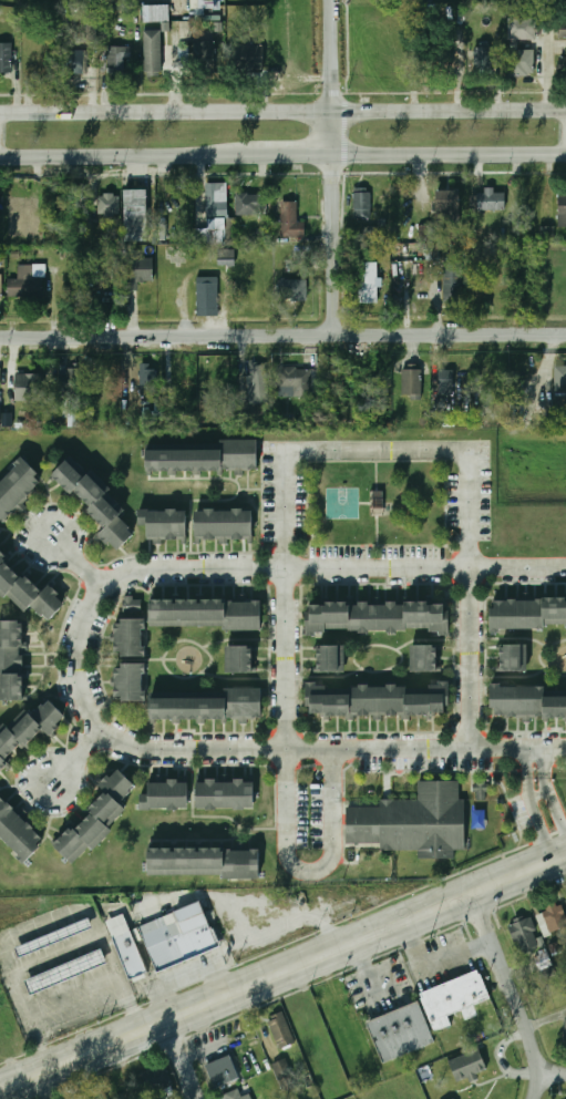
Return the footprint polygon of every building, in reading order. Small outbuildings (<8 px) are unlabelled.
[(192,9),(222,9),(222,0),(192,0),(192,9)] [(142,21),(169,21),(169,4),(142,4),(142,21)] [(80,13),(80,41),(94,41),(94,13),(80,13)] [(510,18),(508,75),(534,75),(535,50),(518,50),(518,40),(537,40),(538,18),(510,18)] [(161,30),(144,31),(145,76),(162,76),(161,30)] [(191,43),(193,64),(216,62),(213,40),(191,43)] [(12,72),(12,43),(0,43),(0,72),(12,72)] [(107,47),(107,73),(126,73),(126,47),(107,47)] [(493,47),(473,47),(473,74),(493,74),(493,47)] [(90,74),(90,50),(61,50),(61,74),(90,74)] [(237,57),(237,76),(265,76),(265,57),(237,57)] [(227,182),(205,183),(206,229),(195,229),(196,244),(228,244),(227,182)] [(370,220),(370,188),(352,188),(352,220),(370,220)] [(124,240),(148,240),(148,189),(124,189),(124,240)] [(462,210),(462,189),(438,189),(438,210),(462,210)] [(476,191),(476,212),(506,212),(506,191),(476,191)] [(266,193),(235,194),(236,215),(267,214),(266,193)] [(556,228),(565,228),(565,219),(565,193),(556,193),(556,228)] [(98,195),(98,215),(120,215),(120,195),(98,195)] [(297,202),(281,202),(281,237),(306,237),(306,222),(297,222),(297,202)] [(433,224),(419,225),(420,242),(433,241),(433,224)] [(554,226),(540,226),(540,240),(554,241),(554,226)] [(218,265),(234,265),(234,250),(218,250),(218,265)] [(125,258),(125,286),(154,286),(154,258),(125,258)] [(378,263),(358,263),(358,304),(378,304),(378,263)] [(444,264),(444,304),(462,304),(462,264),(444,264)] [(44,298),(44,265),(18,265),(18,298),(44,298)] [(218,277),(197,277),(197,310),(218,310),(218,277)] [(101,306),(115,306),(115,278),(101,278),(101,306)] [(281,280),(281,310),(306,310),(306,280),(281,280)] [(248,363),(248,402),(267,402),(267,363),(248,363)] [(278,396),(310,396),(310,367),(278,367),(278,396)] [(554,367),(554,393),(565,393),(565,367),(554,367)] [(78,397),(78,369),(55,369),(55,397),(78,397)] [(158,390),(158,369),(140,369),(140,390),(158,390)] [(401,393),(422,393),(422,370),(401,370),(401,393)] [(439,394),(453,394),(453,370),(439,370),(439,394)] [(16,401),(42,401),(41,373),(15,374),(16,401)] [(42,413),(42,390),(12,391),(12,402),(2,402),(2,427),(12,427),(12,414),(42,413)] [(63,399),(63,418),(68,418),(68,427),(79,427),(78,398),(63,399)] [(259,440),(223,440),(224,451),(152,451),(152,472),(260,472),(259,440)] [(0,480),(0,526),(47,481),(24,458),(0,480)] [(101,536),(122,553),(137,533),(121,520),(131,507),(71,460),(55,479),(111,523),(101,536)] [(370,515),(382,516),(382,491),(371,491),(370,515)] [(189,541),(191,512),(141,511),(141,527),(148,527),(148,540),(189,541)] [(255,540),(255,511),(197,511),(197,540),(255,540)] [(25,615),(34,606),(51,623),(65,609),(0,545),(0,590),(25,615)] [(120,657),(145,657),(144,596),(119,597),(120,657)] [(155,600),(154,628),(264,629),(264,602),(155,600)] [(493,630),(565,630),(565,600),(493,600),(493,630)] [(451,633),(451,604),(309,603),(309,631),(451,633)] [(0,623),(0,701),(27,701),(27,623),(0,623)] [(441,672),(441,646),(416,646),(416,660),(415,660),(415,672),(441,672)] [(506,646),(506,672),(529,672),(529,646),(506,646)] [(257,647),(234,647),(234,674),(257,674),(257,647)] [(347,672),(346,647),(321,647),(322,672),(347,672)] [(117,701),(146,701),(146,665),(117,665),(117,701)] [(451,716),(451,684),(431,684),(431,687),(307,687),(307,716),(451,716)] [(565,696),(545,696),(545,686),(491,686),(491,717),(565,717),(565,686),(565,696)] [(264,689),(227,689),(227,699),(155,700),(155,721),(264,720),(264,689)] [(69,719),(50,698),(0,743),(0,775),(49,732),(51,736),(69,719)] [(79,866),(131,810),(123,802),(138,787),(119,769),(102,788),(109,793),(59,848),(79,866)] [(488,799),(488,780),(475,780),(476,799),(488,799)] [(256,810),(257,781),(198,781),(197,809),(256,810)] [(347,807),(347,848),(419,848),(419,859),(454,859),(454,850),(461,850),(461,781),(416,781),(416,800),(379,800),(379,807),(347,807)] [(150,783),(150,794),(142,794),(142,810),(191,810),(191,783),(150,783)] [(30,864),(49,842),(0,797),(0,837),(30,864)] [(151,877),(263,877),(263,850),(151,850),(151,877)] [(203,903),(223,948),(164,973),(144,926),(203,903)] [(536,914),(545,936),(565,927),(565,921),(559,904),(536,914)] [(110,922),(128,915),(152,972),(148,974),(150,978),(137,984),(135,979),(133,979),(110,922)] [(507,926),(519,955),(542,946),(529,916),(507,926)] [(19,949),(93,918),(97,928),(23,958),(19,949)] [(27,979),(103,948),(107,961),(32,993),(27,979)] [(541,970),(553,964),(547,952),(534,957),(541,970)] [(484,975),(485,975),(494,999),(492,1000),(452,1016),(455,1026),(439,1033),(424,999),(426,998),(424,994),(482,970),(484,975)] [(370,1023),(421,1003),(438,1044),(385,1064),(370,1023)] [(298,1041),(284,1009),(265,1018),(279,1049),(298,1041)] [(481,1075),(483,1080),(474,1083),(472,1078),(461,1082),(452,1061),(483,1049),(492,1070),(481,1075)] [(240,1077),(229,1055),(205,1066),(216,1089),(240,1077)] [(279,1083),(292,1078),(285,1059),(270,1065),(279,1083)] [(135,1089),(117,1096),(118,1098),(139,1098),(135,1089)] [(239,1089),(223,1095),(224,1098),(243,1098),(239,1089)]
